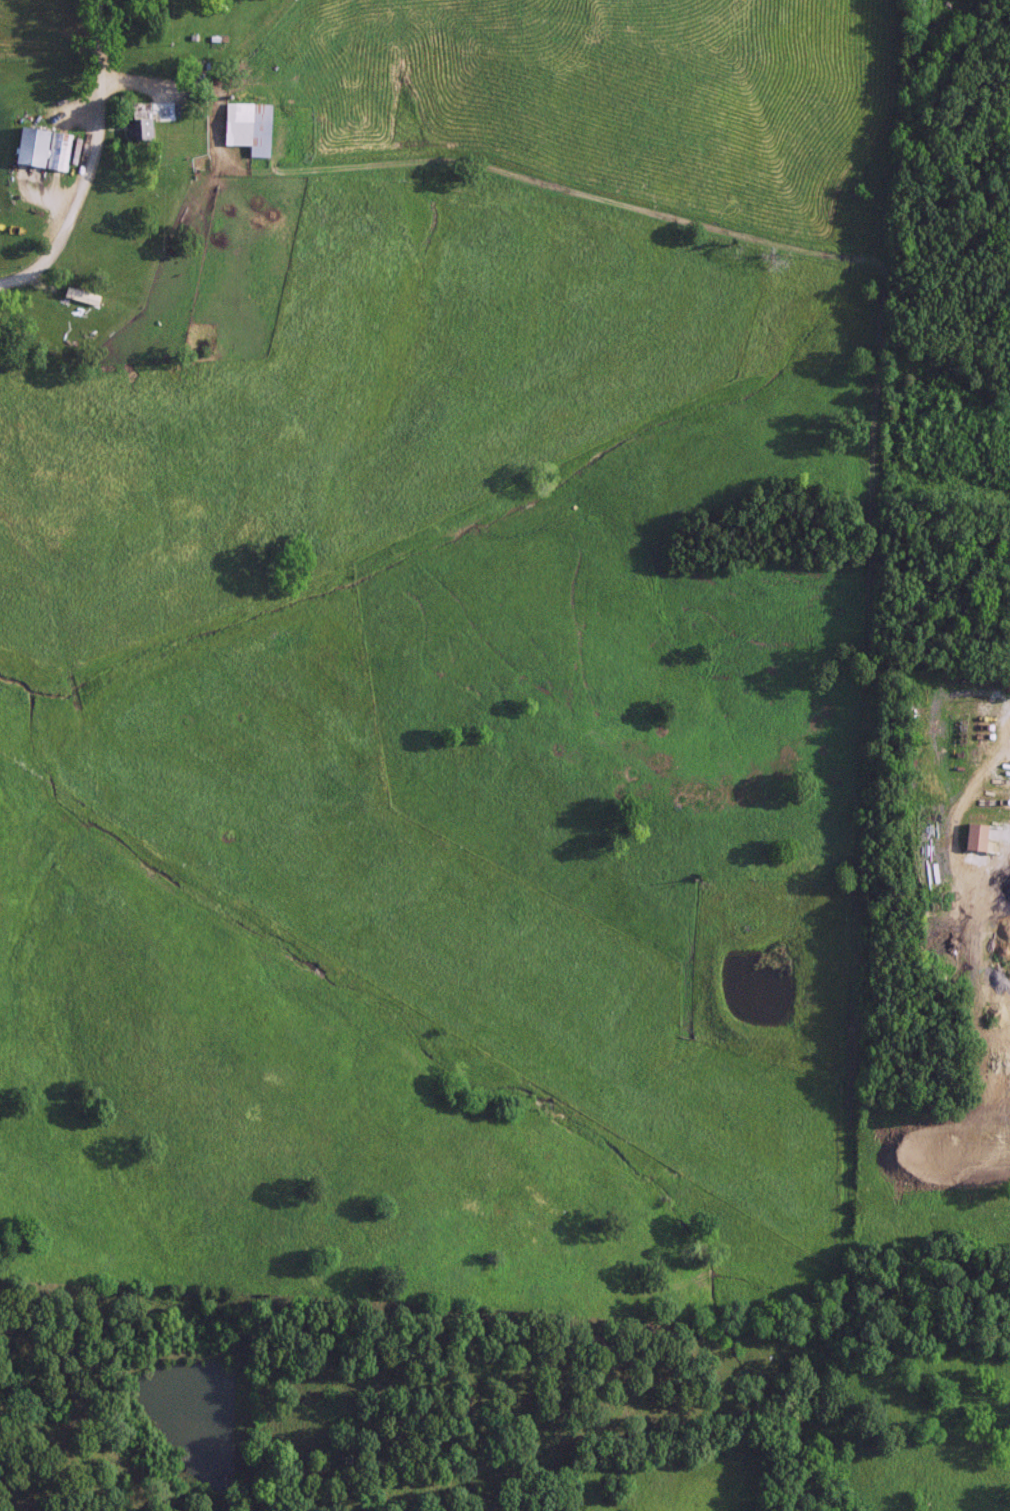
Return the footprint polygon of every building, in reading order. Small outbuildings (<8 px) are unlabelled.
[(150,103),(127,103),(127,142),(151,142),(150,103)] [(249,157),(268,157),(269,104),(224,103),(224,137),(249,137),(249,157)] [(70,134),(17,127),(12,164),(66,171),(70,134)] [(106,298),(74,288),(70,298),(103,308),(106,298)] [(984,850),(986,824),(966,822),(963,848),(984,850)]
